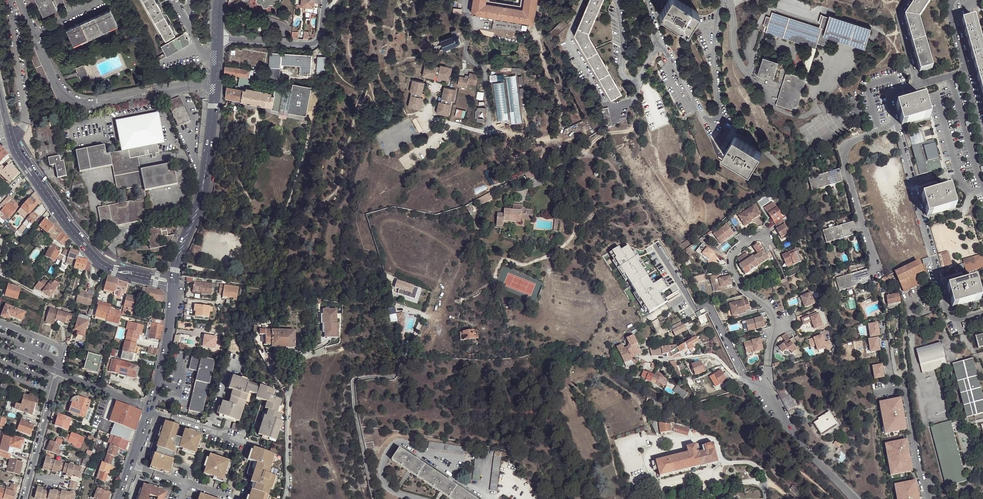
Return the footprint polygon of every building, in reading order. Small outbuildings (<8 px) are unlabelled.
[(37,1),(44,16),(59,10),(54,0),(37,0),(37,1)] [(146,3),(147,5),(148,5),(148,6),(153,15),(159,27),(160,26),(165,36),(165,37),(166,39),(173,35),(176,34),(167,17),(157,0),(144,0),(146,3)] [(302,1),(301,7),(306,7),(305,15),(309,16),(310,11),(313,12),(314,3),(319,4),(320,0),(295,0),(302,1)] [(471,13),(494,17),(497,17),(528,22),(533,23),(537,0),(524,0),(522,8),(485,2),(486,0),(473,0),(471,13)] [(585,8),(574,35),(583,51),(593,69),(610,99),(622,93),(588,34),(603,0),(589,0),(585,8)] [(676,0),(668,0),(659,15),(687,31),(698,13),(676,0)] [(932,0),(916,0),(904,17),(920,73),(932,69),(918,20),(932,0)] [(809,43),(813,45),(815,39),(824,42),(827,32),(863,43),(869,23),(828,11),(827,15),(820,13),(817,23),(770,8),(764,29),(809,43)] [(118,25),(111,10),(100,15),(90,20),(79,25),(68,30),(75,45),(118,25)] [(497,17),(494,17),(493,24),(495,24),(527,30),(528,22),(497,17)] [(974,17),(962,21),(982,97),(982,50),(974,17)] [(453,35),(441,40),(444,49),(457,43),(456,42),(460,40),(458,35),(458,36),(455,29),(452,30),(453,35)] [(167,56),(182,47),(189,43),(184,34),(176,39),(162,46),(167,56)] [(770,38),(765,42),(766,48),(771,50),(776,46),(776,40),(770,38)] [(800,74),(805,75),(813,45),(809,43),(800,74)] [(248,52),(233,50),(231,61),(246,63),(248,52)] [(266,55),(251,53),(249,64),(264,66),(266,55)] [(312,55),(282,54),(270,53),(270,73),(277,75),(278,62),(303,63),(303,76),(311,76),(312,55)] [(756,71),(771,76),(776,59),(761,55),(756,71)] [(324,72),(325,57),(317,56),(316,72),(324,72)] [(300,76),(303,76),(303,63),(278,62),(277,75),(280,75),(281,65),(300,66),(300,76)] [(438,78),(449,80),(452,68),(440,65),(440,67),(425,64),(422,76),(434,79),(435,74),(438,75),(438,78)] [(89,77),(84,66),(76,69),(82,80),(89,77)] [(224,89),(224,95),(226,95),(226,98),(241,101),(266,106),(266,105),(273,107),(273,108),(280,109),(280,108),(283,93),(273,91),(272,93),(251,88),(254,72),(234,67),(234,68),(225,67),(225,73),(240,76),(242,76),(240,87),(246,88),(246,90),(235,88),(235,85),(230,84),(230,87),(227,86),(226,89),(224,89)] [(795,108),(805,75),(800,74),(784,69),(775,101),(795,108)] [(280,78),(257,72),(255,79),(279,85),(280,78)] [(466,77),(460,76),(458,85),(467,86),(468,82),(474,84),(476,79),(478,79),(479,74),(470,72),(469,76),(466,75),(466,77)] [(505,77),(511,124),(522,123),(516,76),(505,77)] [(283,93),(280,108),(289,110),(292,91),(289,90),(292,77),(290,77),(287,90),(284,89),(283,92),(273,90),(273,91),(283,93)] [(424,82),(412,79),(409,92),(411,92),(408,107),(420,110),(423,98),(421,97),(421,94),(422,94),(424,82)] [(493,84),(498,121),(508,120),(504,82),(493,84)] [(310,89),(293,86),(292,91),(289,110),(288,111),(305,114),(310,89)] [(457,90),(444,87),(441,99),(442,99),(441,102),(439,101),(436,113),(449,116),(452,101),(454,102),(457,90)] [(923,96),(895,104),(901,124),(929,116),(923,96)] [(178,99),(189,122),(191,121),(180,98),(178,99)] [(174,118),(174,119),(178,127),(179,127),(189,122),(178,99),(169,103),(167,104),(174,118)] [(601,109),(605,127),(605,128),(612,127),(611,124),(608,108),(601,109)] [(118,124),(123,152),(157,144),(161,143),(156,117),(118,124)] [(932,139),(923,142),(920,142),(919,140),(921,139),(920,137),(918,130),(902,134),(905,146),(911,145),(916,163),(912,164),(916,178),(934,174),(935,173),(934,171),(934,170),(941,168),(935,150),(932,139)] [(763,152),(735,136),(724,155),(752,171),(763,152)] [(157,144),(123,152),(105,155),(104,146),(75,151),(79,173),(112,167),(116,192),(138,188),(133,162),(129,163),(129,160),(137,159),(151,156),(155,155),(159,154),(157,144)] [(519,145),(505,149),(508,157),(522,153),(519,145)] [(65,177),(62,162),(59,162),(58,156),(47,158),(49,167),(54,166),(57,179),(65,177)] [(144,222),(150,250),(169,246),(174,236),(162,238),(163,242),(157,243),(157,239),(153,240),(151,227),(144,192),(140,171),(137,159),(129,160),(129,163),(133,162),(138,188),(140,200),(144,222)] [(2,167),(0,168),(0,174),(1,176),(9,183),(18,174),(9,165),(5,169),(2,167)] [(169,166),(140,171),(144,192),(152,191),(177,186),(174,174),(171,175),(169,166)] [(505,183),(529,170),(527,167),(504,180),(505,183)] [(535,168),(525,174),(528,180),(538,174),(535,168)] [(487,170),(483,172),(490,185),(494,183),(487,170)] [(841,183),(838,170),(808,178),(811,191),(841,183)] [(918,185),(933,181),(936,180),(936,177),(934,177),(917,181),(918,185)] [(484,185),(474,190),(476,194),(487,189),(484,185)] [(955,208),(952,197),(949,188),(939,191),(933,193),(921,196),(927,216),(931,214),(951,209),(955,208)] [(482,197),(476,200),(479,205),(492,198),(490,192),(482,197)] [(9,203),(12,199),(9,196),(0,205),(0,207),(2,209),(3,209),(9,203)] [(29,200),(28,200),(21,208),(29,214),(37,204),(34,202),(35,201),(31,197),(29,200)] [(144,222),(140,200),(97,209),(101,230),(144,222)] [(2,213),(3,214),(0,218),(4,221),(16,209),(9,203),(3,209),(0,212),(0,216),(2,213)] [(532,219),(532,209),(522,208),(523,204),(513,203),(513,208),(512,210),(505,209),(505,213),(499,212),(497,225),(504,225),(504,220),(520,221),(521,218),(532,219)] [(764,208),(769,214),(778,208),(773,203),(764,208)] [(754,205),(738,215),(743,224),(751,219),(752,220),(760,215),(754,205)] [(769,214),(774,221),(782,216),(782,215),(778,208),(769,214)] [(34,215),(33,213),(19,229),(21,231),(26,226),(28,227),(30,225),(28,223),(29,222),(31,224),(32,225),(36,219),(33,216),(34,215)] [(774,221),(775,224),(782,220),(786,218),(784,214),(782,215),(782,216),(774,221)] [(45,219),(43,217),(36,225),(44,231),(41,235),(44,238),(56,224),(51,217),(47,221),(45,219)] [(782,220),(775,224),(778,229),(776,229),(781,238),(782,237),(789,233),(782,220)] [(856,235),(852,223),(822,231),(825,243),(856,235)] [(56,224),(44,238),(47,240),(50,236),(55,240),(62,232),(56,224)] [(727,224),(714,234),(720,242),(726,238),(727,239),(734,234),(727,224)] [(163,242),(162,238),(161,232),(167,231),(166,226),(160,227),(153,228),(153,226),(151,227),(153,240),(157,239),(157,243),(163,242)] [(69,240),(62,232),(55,240),(62,247),(69,240)] [(50,236),(47,240),(49,242),(52,244),(55,240),(50,236)] [(758,254),(754,257),(760,265),(769,259),(765,254),(758,243),(757,244),(753,247),(758,254)] [(52,244),(45,257),(55,262),(59,253),(60,250),(56,247),(52,244)] [(703,244),(697,252),(702,256),(703,254),(711,260),(712,264),(710,264),(708,265),(709,269),(720,267),(717,256),(715,254),(715,253),(703,244)] [(620,246),(612,251),(616,258),(615,258),(628,279),(636,292),(647,310),(649,313),(665,303),(659,294),(662,293),(668,289),(661,280),(656,283),(653,285),(649,279),(643,269),(633,252),(629,245),(624,248),(622,250),(620,248),(620,246)] [(68,258),(76,261),(77,258),(79,252),(70,250),(68,258)] [(633,252),(643,269),(646,268),(635,250),(633,252)] [(741,264),(740,265),(746,274),(760,265),(754,257),(753,256),(750,258),(747,252),(737,259),(741,264)] [(789,253),(782,255),(786,265),(793,262),(794,265),(801,262),(797,252),(790,255),(789,253)] [(951,268),(951,267),(947,253),(940,255),(943,267),(946,267),(947,269),(951,268)] [(703,254),(702,256),(709,261),(710,264),(712,264),(711,260),(703,254)] [(963,259),(966,272),(982,268),(982,254),(963,259)] [(76,261),(75,266),(74,268),(85,271),(85,269),(87,261),(77,258),(76,261)] [(628,279),(615,258),(612,260),(625,281),(628,279)] [(918,262),(895,272),(897,275),(904,291),(918,284),(914,275),(922,272),(922,271),(918,262)] [(869,283),(865,270),(835,279),(838,291),(846,289),(851,287),(869,283)] [(720,279),(719,275),(711,277),(712,285),(715,284),(716,287),(721,286),(722,290),(727,289),(726,286),(732,285),(730,276),(720,279)] [(879,280),(880,284),(890,279),(890,278),(888,275),(884,277),(879,280)] [(119,280),(108,276),(104,289),(115,292),(119,280)] [(664,278),(661,280),(668,289),(670,288),(664,278)] [(947,286),(951,300),(953,306),(981,298),(975,278),(951,285),(947,286)] [(38,282),(34,287),(42,292),(49,297),(55,290),(55,289),(59,284),(54,281),(52,283),(50,281),(47,284),(42,280),(40,283),(38,282)] [(128,283),(119,280),(115,292),(114,294),(114,295),(121,297),(123,293),(125,294),(128,283)] [(202,292),(201,294),(213,295),(214,284),(195,281),(194,291),(202,292)] [(414,286),(405,283),(404,287),(403,290),(412,293),(414,286)] [(3,296),(17,300),(20,288),(6,285),(5,288),(4,289),(3,296)] [(240,288),(225,285),(224,296),(235,298),(235,300),(238,300),(240,288)] [(162,291),(143,287),(142,292),(146,293),(145,296),(140,295),(140,297),(165,302),(166,295),(162,291)] [(79,291),(76,302),(90,306),(93,297),(87,295),(87,293),(79,291)] [(647,310),(636,292),(633,293),(645,312),(647,310)] [(811,293),(801,297),(805,308),(815,304),(811,293)] [(900,302),(898,294),(886,296),(887,304),(888,304),(900,302)] [(127,296),(123,311),(121,315),(125,316),(126,309),(125,308),(125,307),(128,308),(128,310),(135,311),(139,299),(127,296)] [(739,301),(726,304),(728,315),(734,313),(734,315),(742,313),(742,311),(746,310),(744,301),(739,302),(739,301)] [(18,319),(22,321),(25,313),(6,305),(1,316),(6,318),(7,318),(8,315),(9,316),(18,319)] [(110,310),(110,309),(99,305),(95,317),(107,320),(110,310)] [(197,305),(196,312),(196,316),(210,318),(211,307),(197,305)] [(51,322),(54,323),(55,320),(53,319),(55,314),(57,314),(58,311),(50,308),(46,322),(50,323),(51,322)] [(336,308),(325,308),(325,313),(323,313),(323,322),(324,322),(324,331),(326,331),(326,336),(338,336),(338,322),(336,322),(336,308)] [(121,312),(110,310),(107,320),(107,321),(118,324),(121,312)] [(72,315),(58,311),(57,314),(55,314),(53,319),(55,320),(68,324),(69,319),(71,320),(72,315)] [(399,330),(405,329),(402,311),(395,312),(399,330)] [(691,316),(693,320),(694,319),(696,318),(702,315),(699,311),(696,313),(691,316)] [(815,313),(802,319),(804,324),(812,321),(815,329),(823,326),(818,315),(816,316),(815,313)] [(708,321),(705,314),(702,315),(696,318),(698,321),(700,320),(701,324),(708,321)] [(85,334),(89,317),(79,315),(75,330),(77,331),(77,332),(85,334)] [(746,321),(748,329),(756,327),(757,329),(765,327),(762,316),(746,321)] [(697,324),(694,319),(693,320),(685,324),(688,329),(689,328),(697,324)] [(125,341),(136,344),(137,340),(137,341),(138,335),(139,333),(141,334),(143,326),(131,323),(129,330),(128,330),(125,341)] [(163,331),(164,326),(152,323),(149,339),(161,341),(163,331)] [(683,325),(677,328),(680,334),(687,330),(684,324),(683,325)] [(878,324),(868,325),(870,337),(880,336),(878,324)] [(295,348),(295,331),(271,330),(259,329),(259,336),(266,337),(265,345),(271,345),(271,347),(272,347),(295,348)] [(474,330),(463,332),(464,340),(464,341),(466,340),(466,339),(473,338),(474,341),(476,341),(476,344),(477,348),(480,347),(477,331),(477,330),(474,330)] [(691,332),(689,333),(692,338),(685,343),(688,347),(689,349),(694,347),(700,343),(697,338),(700,337),(698,335),(697,336),(696,335),(695,335),(692,331),(691,332)] [(792,342),(786,333),(782,336),(786,341),(779,346),(783,351),(786,349),(790,350),(792,353),(797,350),(793,344),(792,345),(790,343),(792,342)] [(977,348),(982,346),(982,334),(974,337),(977,348)] [(205,341),(204,347),(217,349),(219,337),(206,335),(205,341)] [(629,354),(631,358),(641,353),(640,349),(633,335),(626,338),(629,344),(627,344),(628,347),(626,347),(629,354)] [(822,335),(811,339),(813,344),(815,343),(816,345),(818,350),(826,348),(827,350),(830,349),(831,347),(829,341),(825,342),(822,335)] [(744,342),(746,352),(754,350),(755,352),(763,349),(760,338),(744,342)] [(879,338),(868,340),(870,352),(881,350),(879,338)] [(123,351),(133,354),(136,344),(125,341),(123,351)] [(688,347),(685,343),(677,348),(679,352),(683,349),(686,348),(688,347)] [(915,349),(921,372),(946,366),(940,343),(923,347),(915,349)] [(477,353),(477,348),(476,344),(472,344),(469,344),(468,345),(469,354),(477,353)] [(622,357),(626,355),(624,349),(624,348),(622,344),(617,346),(621,357),(622,357)] [(663,354),(666,354),(677,348),(676,345),(661,346),(663,354)] [(652,356),(663,355),(661,346),(650,348),(652,356)] [(679,352),(677,348),(666,354),(667,356),(671,356),(674,355),(675,356),(681,356),(679,352)] [(134,362),(136,355),(133,354),(123,351),(121,351),(121,355),(122,355),(121,359),(134,362)] [(88,353),(84,368),(93,370),(92,371),(97,373),(102,357),(88,353)] [(192,354),(188,369),(197,371),(187,410),(201,413),(215,360),(192,354)] [(624,363),(632,360),(631,358),(629,354),(626,355),(622,357),(624,363)] [(138,366),(109,359),(106,371),(135,378),(138,366)] [(966,417),(982,412),(982,402),(972,359),(952,364),(966,417)] [(693,370),(695,374),(704,371),(702,365),(700,361),(691,364),(693,368),(693,370)] [(883,365),(872,367),(874,379),(885,377),(883,365)] [(727,380),(723,374),(721,369),(719,371),(716,372),(714,374),(716,379),(719,384),(720,385),(727,380)] [(650,381),(653,374),(643,370),(641,375),(646,377),(645,379),(650,381)] [(664,381),(666,379),(663,378),(653,374),(650,381),(659,385),(660,383),(663,383),(664,381)] [(222,402),(217,415),(238,422),(249,394),(257,397),(255,400),(267,404),(264,411),(268,412),(263,425),(261,424),(256,437),(274,444),(281,424),(279,423),(281,417),(276,415),(281,402),(272,399),(274,392),(260,387),(259,390),(248,386),(249,383),(231,376),(227,390),(234,392),(231,402),(233,403),(232,406),(222,402)] [(6,390),(8,382),(3,380),(0,387),(0,388),(6,390)] [(677,386),(673,391),(683,398),(687,393),(677,386)] [(781,399),(788,396),(784,389),(778,393),(781,399)] [(781,399),(787,410),(795,406),(789,395),(788,396),(781,399)] [(90,401),(80,397),(79,397),(76,396),(74,397),(72,399),(70,401),(68,406),(70,407),(69,412),(84,418),(90,401)] [(31,399),(29,398),(23,397),(20,406),(15,405),(14,410),(34,415),(36,411),(34,410),(35,405),(37,405),(39,399),(32,397),(31,399)] [(900,399),(880,403),(885,434),(906,430),(904,419),(906,419),(907,417),(906,413),(906,411),(905,408),(904,406),(902,406),(902,402),(901,403),(900,399)] [(142,412),(116,401),(110,421),(115,423),(110,434),(111,435),(128,442),(133,430),(135,431),(142,412)] [(661,403),(660,406),(671,411),(686,419),(687,416),(661,403)] [(686,419),(671,411),(670,413),(690,423),(692,419),(687,416),(686,419)] [(814,423),(820,433),(821,433),(820,432),(835,423),(836,423),(835,420),(830,414),(829,412),(822,416),(823,418),(820,420),(819,419),(814,423)] [(72,419),(58,413),(54,426),(68,431),(72,419)] [(965,480),(952,430),(951,428),(950,423),(950,420),(930,425),(946,485),(950,484),(965,480)] [(18,430),(30,434),(33,425),(21,421),(18,430)] [(659,425),(660,432),(660,433),(672,431),(671,428),(671,424),(666,423),(666,422),(661,421),(660,422),(659,422),(659,425)] [(154,454),(150,467),(169,474),(173,460),(171,460),(175,447),(174,446),(175,444),(179,446),(180,445),(183,446),(182,449),(195,454),(202,436),(178,427),(178,426),(165,422),(158,441),(160,442),(158,448),(157,448),(155,454),(154,454)] [(952,424),(953,427),(954,430),(955,432),(962,430),(959,422),(952,424)] [(659,425),(652,423),(656,433),(660,432),(659,425)] [(232,424),(230,430),(236,433),(238,426),(232,424)] [(684,427),(673,424),(673,427),(674,431),(688,435),(689,430),(683,428),(684,427)] [(14,455),(15,450),(22,452),(24,444),(23,444),(24,439),(8,435),(8,436),(2,435),(3,429),(0,428),(0,450),(14,455)] [(85,437),(71,432),(70,435),(68,442),(75,445),(75,446),(81,448),(85,437)] [(128,442),(111,435),(108,443),(108,444),(119,448),(125,451),(129,442),(128,442)] [(835,439),(831,444),(837,447),(840,442),(835,439)] [(55,442),(51,441),(47,451),(62,456),(65,446),(61,445),(55,442)] [(906,441),(885,445),(891,475),(912,471),(910,460),(911,460),(911,458),(911,455),(910,452),(909,450),(908,448),(908,444),(907,444),(906,441)] [(465,455),(466,448),(429,442),(428,449),(465,455)] [(688,452),(692,468),(700,466),(718,462),(714,446),(715,446),(715,444),(713,444),(713,443),(702,446),(701,443),(687,445),(688,452)] [(119,448),(108,444),(107,448),(109,449),(108,453),(106,452),(105,452),(105,453),(114,456),(116,457),(119,448)] [(270,490),(271,490),(276,477),(268,474),(275,455),(254,448),(253,451),(253,450),(249,461),(257,463),(253,477),(252,476),(250,483),(255,484),(253,491),(251,490),(249,497),(249,498),(267,498),(270,490)] [(472,496),(457,486),(449,480),(441,475),(426,465),(418,460),(410,455),(400,448),(392,460),(451,498),(477,498),(472,496)] [(6,471),(20,475),(24,462),(17,460),(18,456),(14,455),(0,450),(0,455),(10,459),(6,471)] [(660,475),(692,468),(688,452),(656,460),(660,475)] [(111,465),(114,456),(105,453),(105,454),(107,455),(105,460),(103,459),(102,462),(111,465)] [(209,455),(203,474),(223,481),(229,461),(209,455)] [(476,456),(473,479),(479,480),(482,456),(476,456)] [(494,456),(490,490),(497,491),(501,457),(494,456)] [(75,473),(75,475),(74,477),(79,478),(82,467),(75,466),(75,465),(69,464),(69,465),(51,460),(51,459),(45,457),(42,469),(48,471),(48,468),(49,466),(53,467),(52,469),(52,471),(56,472),(56,471),(57,469),(60,469),(63,470),(67,471),(66,473),(66,475),(71,477),(72,474),(73,472),(75,473)] [(108,473),(111,465),(102,462),(99,470),(108,473)] [(105,482),(108,473),(99,470),(97,478),(101,480),(105,482)] [(71,481),(69,488),(76,490),(78,483),(71,481)] [(895,485),(897,498),(922,498),(922,497),(921,494),(920,492),(917,492),(915,481),(895,485)] [(136,498),(163,498),(165,493),(141,484),(136,498)] [(43,490),(43,488),(38,486),(34,498),(36,498),(44,498),(47,498),(73,498),(75,492),(70,491),(70,492),(69,495),(67,494),(68,492),(61,490),(61,492),(60,495),(57,494),(57,491),(53,489),(52,491),(52,493),(49,492),(46,491),(45,493),(42,492),(43,490)] [(6,490),(3,498),(4,498),(14,498),(17,489),(11,487),(10,491),(6,490)] [(792,490),(803,498),(808,498),(795,487),(792,490)] [(111,493),(98,488),(95,498),(98,498),(109,498),(111,493)]
